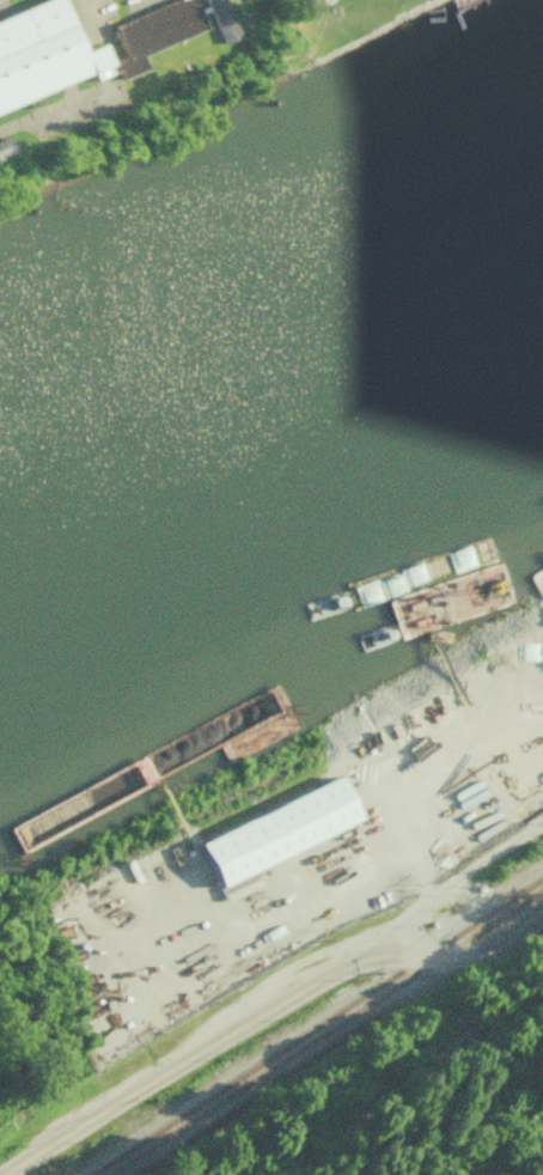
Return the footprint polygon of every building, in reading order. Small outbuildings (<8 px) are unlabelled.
[(89,74),(91,79),(116,71),(120,78),(145,69),(139,53),(202,30),(191,0),(173,0),(111,23),(124,56),(106,62),(99,43),(79,50),(60,0),(45,0),(0,16),(0,107),(89,74)] [(221,43),(238,36),(223,0),(203,0),(221,43)] [(356,821),(336,777),(194,839),(213,883),(356,821)]
